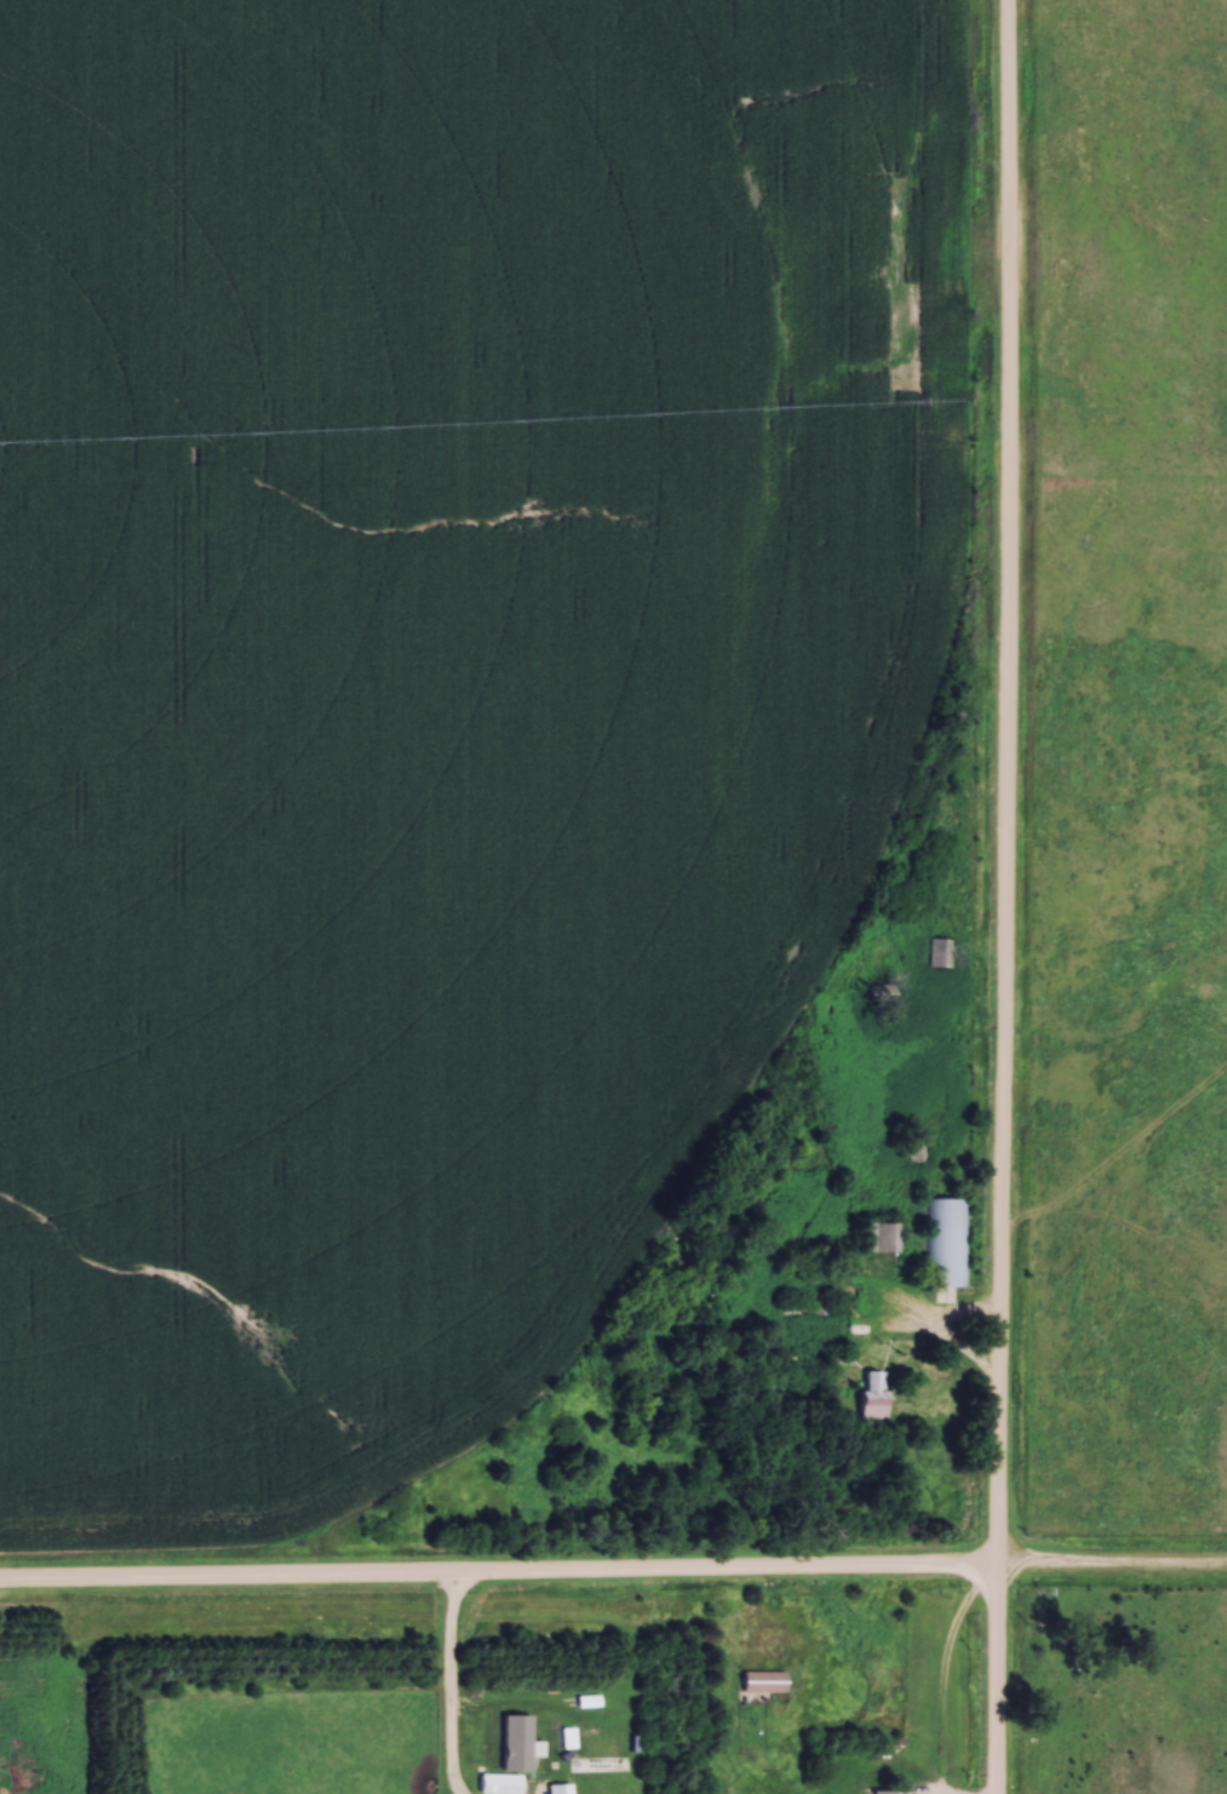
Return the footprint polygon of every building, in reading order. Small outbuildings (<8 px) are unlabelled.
[(927,1132),(912,1132),(913,1160),(928,1160),(927,1132)] [(973,1224),(955,1224),(955,1200),(931,1200),(931,1288),(974,1288),(973,1224)] [(900,1224),(864,1224),(864,1253),(900,1253),(900,1224)] [(887,1421),(886,1371),(865,1371),(865,1392),(855,1392),(856,1421),(887,1421)] [(741,1694),(786,1694),(786,1673),(741,1673),(741,1694)] [(478,1772),(517,1771),(517,1793),(478,1793),(478,1772)] [(569,1783),(570,1793),(547,1793),(546,1783),(569,1783)]
